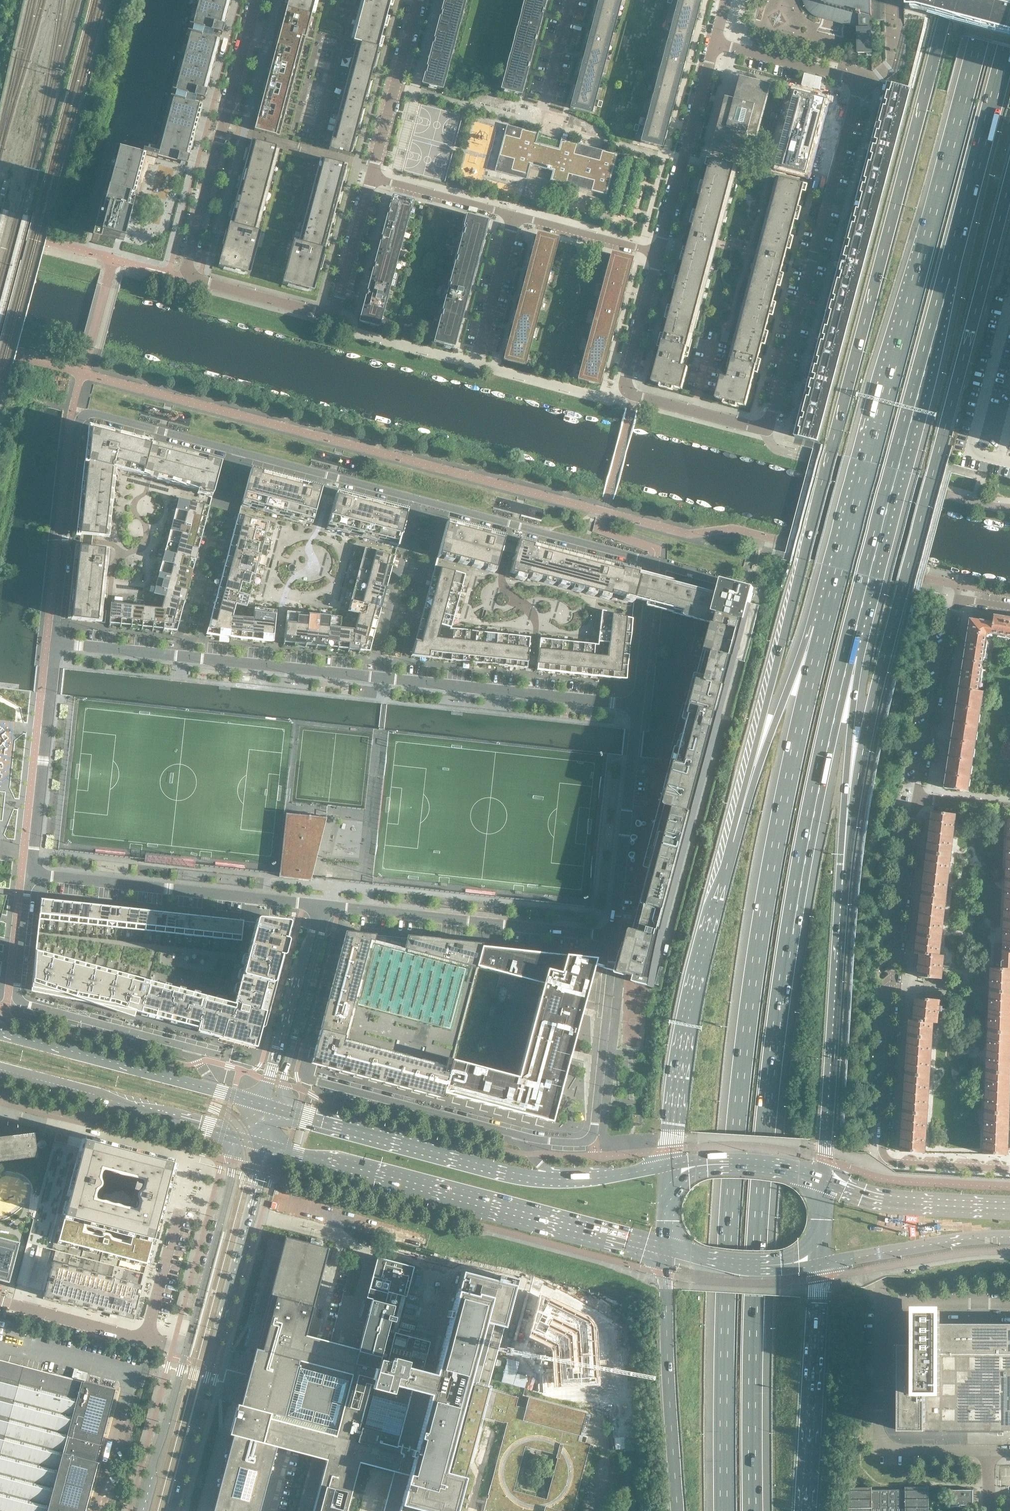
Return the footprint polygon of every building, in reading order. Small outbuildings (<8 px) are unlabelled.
[(230,0),(188,0),(151,140),(119,132),(91,240),(99,243),(101,236),(116,239),(117,235),(124,237),(130,214),(132,214),(148,155),(157,157),(157,158),(187,166),(202,106),(198,105),(200,99),(204,100),(220,41),(216,40),(217,34),(221,35),(230,0)] [(287,7),(286,7),(286,8),(311,15),(315,0),(289,0),(287,7)] [(387,8),(388,6),(389,6),(389,5),(388,5),(390,0),(364,0),(353,41),(357,42),(378,48),(381,36),(380,36),(382,27),(383,27),(384,26),(383,26),(385,17),(386,17),(386,15),(387,8)] [(464,0),(444,0),(440,15),(459,20),(464,0)] [(544,0),(524,0),(522,8),(541,13),(544,0)] [(618,5),(601,0),(598,0),(591,26),(611,32),(618,5)] [(698,0),(677,0),(676,5),(672,19),(673,19),(692,24),(698,0)] [(871,0),(803,0),(803,1),(804,3),(804,5),(805,6),(807,8),(808,10),(809,11),(810,12),(811,13),(813,14),(814,15),(815,16),(817,17),(819,17),(858,27),(858,28),(857,28),(858,53),(872,53),(871,28),(869,28),(869,16),(871,16),(871,0)] [(972,0),(912,0),(912,9),(916,10),(919,10),(967,23),(970,12),(969,12),(972,0)] [(990,0),(972,0),(969,12),(970,12),(967,23),(1009,34),(1009,5),(990,0)] [(279,137),(311,15),(286,8),(254,130),(279,137)] [(534,40),(541,13),(522,8),(515,35),(534,40)] [(452,47),(459,20),(440,15),(433,42),(452,47)] [(685,51),(692,24),(673,19),(672,19),(665,46),(666,46),(685,51)] [(604,59),(611,32),(591,26),(584,53),(604,59)] [(527,67),(534,40),(515,35),(508,62),(527,67)] [(349,156),(369,82),(378,48),(357,42),(328,150),(349,156)] [(445,74),(452,47),(433,42),(426,69),(445,74)] [(678,78),(685,51),(666,46),(665,46),(658,73),(659,73),(678,78)] [(597,86),(604,59),(584,53),(577,80),(577,81),(597,86)] [(519,94),(527,67),(508,62),(501,89),(519,94)] [(441,89),(445,74),(426,69),(422,84),(441,89)] [(671,105),(678,78),(659,73),(658,73),(651,100),(652,100),(671,105)] [(757,137),(771,86),(741,78),(735,100),(726,98),(713,150),(742,158),(748,135),(757,137)] [(589,113),(593,99),(597,86),(577,81),(570,108),(589,113)] [(902,131),(912,91),(888,84),(877,124),(902,131)] [(800,100),(782,169),(786,170),(806,175),(826,100),(796,92),(794,99),(800,100)] [(663,132),(671,105),(652,100),(651,100),(644,127),(645,127),(663,132)] [(892,169),(902,131),(877,124),(871,146),(867,145),(865,149),(870,151),(867,163),(892,169)] [(614,165),(616,155),(617,155),(617,154),(601,150),(601,151),(577,144),(561,139),(558,149),(537,143),(536,146),(534,145),(535,143),(536,143),(538,133),(522,129),(521,130),(507,126),(504,135),(496,166),(495,171),(525,179),(527,174),(530,165),(552,171),(550,180),(566,185),(566,184),(590,190),(590,191),(606,195),(606,194),(609,185),(614,165)] [(660,147),(663,132),(645,127),(644,127),(640,142),(660,147)] [(254,230),(276,148),(276,146),(251,140),(218,267),(249,275),(261,232),(254,230)] [(323,257),(331,224),(347,165),(320,158),(298,242),(293,241),(282,284),(313,292),(323,257)] [(735,165),(713,160),(711,166),(709,165),(707,173),(706,176),(707,176),(705,180),(707,181),(703,198),(701,197),(700,202),(699,202),(699,205),(698,209),(700,210),(695,227),(693,226),(692,231),(691,233),(694,234),(692,240),(689,239),(689,242),(688,247),(690,247),(685,264),(684,263),(680,276),(682,276),(678,293),(676,292),(675,297),(674,297),(673,300),(674,300),(667,326),(666,329),(663,341),(687,347),(735,165)] [(881,208),(892,169),(867,163),(857,202),(881,208)] [(736,346),(732,359),(756,366),(759,353),(760,354),(760,351),(760,350),(763,341),(762,340),(767,324),(768,322),(768,321),(769,317),(767,316),(771,300),(773,300),(775,295),(775,296),(776,293),(775,292),(777,288),(775,287),(779,271),(781,271),(782,266),(783,267),(786,255),(785,255),(786,251),(784,250),(789,233),(791,234),(792,229),(793,226),(794,222),(792,221),(796,204),(798,205),(800,200),(801,197),(800,197),(802,190),(801,189),(802,183),(780,177),(736,346)] [(409,213),(412,202),(392,197),(388,213),(407,218),(408,212),(409,213)] [(871,248),(881,208),(857,202),(846,241),(871,248)] [(400,245),(407,218),(388,213),(381,240),(400,245)] [(482,237),(486,221),(466,216),(464,226),(465,226),(463,232),(482,237)] [(475,265),(482,237),(463,232),(456,260),(475,265)] [(552,256),(556,240),(549,238),(548,237),(548,238),(544,237),(541,236),(538,235),(536,234),(532,251),(552,256)] [(392,272),(400,245),(381,240),(374,267),(392,272)] [(861,286),(871,248),(846,241),(841,263),(836,262),(834,266),(839,268),(836,280),(861,286)] [(545,283),(552,256),(532,251),(530,257),(525,278),(545,283)] [(583,263),(586,253),(578,251),(575,261),(583,263)] [(630,261),(630,259),(629,259),(626,258),(622,257),(619,256),(611,254),(610,255),(606,270),(626,275),(628,266),(630,261)] [(467,292),(475,265),(456,260),(449,287),(467,292)] [(385,299),(392,272),(374,267),(367,294),(385,299)] [(619,302),(625,280),(626,275),(606,270),(599,297),(619,302)] [(537,310),(545,283),(525,278),(518,305),(537,310)] [(850,325),(861,286),(836,280),(826,319),(850,325)] [(460,319),(467,292),(449,287),(441,314),(460,319)] [(378,326),(385,299),(367,294),(359,321),(378,326)] [(612,330),(617,307),(619,302),(599,297),(592,324),(612,330)] [(530,337),(537,310),(518,305),(511,332),(530,337)] [(453,346),(460,319),(441,314),(434,341),(453,346)] [(840,365),(850,325),(826,319),(815,358),(840,365)] [(604,357),(610,334),(612,330),(592,324),(585,351),(604,357)] [(523,364),(530,337),(511,332),(503,360),(523,365),(523,364)] [(682,366),(687,347),(663,341),(660,352),(652,381),(661,384),(661,383),(673,387),(682,389),(688,367),(682,366)] [(598,382),(603,361),(604,357),(585,351),(578,379),(577,379),(597,384),(598,382)] [(830,403),(840,365),(815,358),(810,380),(805,379),(803,383),(808,385),(805,397),(830,403)] [(754,372),(756,366),(732,359),(727,378),(721,376),(715,398),(746,406),(755,373),(754,372)] [(819,443),(830,403),(805,397),(795,437),(819,443)] [(143,473),(151,444),(92,428),(88,458),(80,534),(90,535),(105,536),(106,524),(108,511),(109,499),(110,486),(112,474),(113,465),(143,473)] [(213,494),(221,463),(151,444),(143,473),(195,487),(198,487),(197,490),(213,494)] [(313,521),(318,501),(321,489),(250,470),(242,502),(313,521)] [(369,502),(336,493),(327,525),(398,543),(406,512),(387,507),(387,506),(369,501),(369,502)] [(191,513),(194,502),(191,502),(179,498),(176,509),(191,513)] [(207,517),(209,506),(194,502),(191,513),(207,517)] [(189,524),(191,513),(176,509),(173,520),(189,524)] [(204,528),(207,517),(191,513),(189,524),(204,528)] [(255,530),(258,519),(239,514),(236,525),(255,530)] [(269,522),(258,519),(255,530),(266,533),(269,522)] [(186,534),(189,524),(173,520),(171,530),(186,534)] [(500,549),(502,541),(503,537),(446,522),(438,554),(495,569),(500,549)] [(201,538),(204,528),(189,524),(186,534),(201,538)] [(253,541),(255,530),(236,525),(233,536),(253,541)] [(183,545),(186,534),(171,530),(168,541),(183,545)] [(263,544),(266,533),(255,530),(253,541),(263,544)] [(198,549),(201,538),(186,534),(183,545),(198,549)] [(250,551),(253,541),(233,536),(230,546),(250,551)] [(180,555),(183,545),(168,541),(165,551),(180,555)] [(260,554),(263,544),(253,541),(250,551),(260,554)] [(517,541),(517,542),(514,553),(509,573),(525,577),(525,575),(609,596),(609,594),(634,600),(634,599),(637,573),(517,541)] [(397,553),(398,546),(384,544),(382,551),(397,553)] [(195,559),(198,549),(183,545),(180,555),(195,559)] [(104,564),(105,549),(102,549),(79,546),(71,619),(97,622),(99,607),(100,593),(102,578),(104,564)] [(247,562),(250,551),(230,546),(227,557),(247,562)] [(372,561),(375,550),(364,548),(361,559),(372,561)] [(392,567),(395,556),(375,550),(372,561),(392,567)] [(177,566),(180,555),(165,551),(162,562),(177,566)] [(258,565),(260,554),(250,551),(247,562),(258,565)] [(193,570),(195,559),(180,555),(177,566),(193,570)] [(244,572),(247,562),(227,557),(225,567),(244,572)] [(369,572),(372,561),(361,559),(359,569),(369,572)] [(389,577),(392,567),(372,561),(369,572),(389,577)] [(175,577),(177,566),(162,562),(159,573),(175,577)] [(255,575),(258,565),(247,562),(244,572),(255,575)] [(190,581),(193,570),(177,566),(175,577),(190,581)] [(451,582),(454,571),(435,566),(432,577),(451,582)] [(242,583),(244,572),(225,567),(222,577),(242,583)] [(366,582),(369,572),(359,569),(356,579),(366,582)] [(465,574),(454,571),(451,582),(462,585),(465,574)] [(252,585),(255,575),(244,572),(242,583),(252,585)] [(386,587),(389,577),(369,572),(366,582),(386,587)] [(172,587),(175,577),(159,573),(157,583),(172,587)] [(669,916),(752,605),(750,604),(753,593),(754,589),(722,580),(721,586),(718,594),(652,577),(637,573),(634,599),(634,600),(645,602),(644,604),(644,605),(645,606),(649,607),(711,623),(693,692),(693,693),(694,694),(696,694),(687,727),(686,731),(685,735),(670,790),(665,789),(664,789),(664,790),(653,831),(649,845),(644,865),(644,866),(644,867),(650,869),(645,888),(645,890),(637,917),(634,930),(634,931),(635,932),(638,932),(635,942),(633,949),(632,954),(628,953),(627,953),(627,954),(626,954),(625,959),(624,961),(623,973),(638,977),(636,982),(652,987),(654,987),(656,979),(657,972),(658,965),(660,958),(661,951),(664,935),(669,916)] [(187,591),(190,581),(175,577),(172,587),(187,591)] [(239,593),(242,583),(222,577),(219,588),(239,593)] [(448,593),(451,582),(432,577),(429,588),(430,588),(448,593)] [(364,593),(366,582),(356,579),(353,590),(364,593)] [(384,598),(386,587),(366,582),(364,593),(384,598)] [(459,596),(462,585),(451,582),(448,593),(459,596)] [(169,598),(172,587),(157,583),(154,594),(164,597),(169,598)] [(249,596),(252,585),(242,583),(239,593),(249,596)] [(184,602),(187,591),(172,587),(169,598),(184,602)] [(236,604),(239,593),(219,588),(216,598),(236,604)] [(448,593),(430,588),(429,588),(426,598),(445,603),(448,593)] [(361,603),(364,593),(353,590),(350,600),(361,603)] [(247,607),(249,596),(239,593),(236,604),(247,607)] [(381,608),(384,598),(364,593),(361,603),(381,608)] [(456,606),(459,596),(448,593),(445,603),(456,606)] [(184,602),(169,598),(164,597),(161,608),(167,610),(181,613),(184,602)] [(233,614),(236,604),(216,598),(213,609),(233,614)] [(442,614),(445,603),(426,598),(423,609),(424,609),(442,614)] [(358,614),(361,603),(350,600),(348,611),(358,614)] [(120,624),(122,604),(111,603),(109,623),(120,624)] [(378,619),(381,608),(361,603),(358,614),(378,619)] [(454,617),(456,606),(445,603),(442,614),(454,617)] [(131,626),(134,605),(122,604),(120,624),(131,626)] [(143,627),(145,606),(134,605),(131,626),(143,627)] [(154,628),(156,608),(145,606),(143,627),(154,628)] [(265,609),(254,607),(253,618),(254,618),(264,619),(276,621),(277,610),(265,609)] [(165,629),(166,620),(167,610),(161,608),(156,608),(154,628),(165,629)] [(233,616),(233,614),(213,609),(211,619),(221,622),(231,625),(232,616),(233,616)] [(442,614),(424,609),(423,609),(420,619),(439,624),(442,614)] [(179,622),(181,613),(167,610),(166,620),(179,622)] [(611,631),(613,613),(601,610),(599,630),(611,631)] [(297,623),(298,612),(287,611),(286,621),(297,623)] [(308,624),(309,613),(298,612),(297,623),(308,624)] [(318,625),(319,614),(309,613),(308,624),(318,625)] [(632,618),(613,613),(611,631),(630,634),(632,618)] [(329,626),(330,615),(319,614),(318,625),(329,626)] [(375,630),(378,619),(358,614),(355,624),(375,630)] [(451,627),(454,617),(442,614),(439,624),(440,625),(451,627)] [(340,628),(341,618),(341,617),(330,615),(329,626),(340,628)] [(241,638),(243,617),(233,616),(232,616),(231,625),(230,636),(241,638)] [(994,616),(993,623),(994,624),(992,634),(1006,636),(1009,637),(1009,619),(994,616)] [(251,639),(254,618),(243,617),(241,638),(251,639)] [(262,640),(264,619),(254,618),(251,639),(262,640)] [(219,635),(221,622),(211,619),(207,634),(219,635)] [(273,641),(275,628),(276,621),(264,619),(262,640),(273,641)] [(437,635),(440,625),(439,624),(420,619),(418,630),(419,630),(437,635)] [(177,630),(179,622),(166,620),(165,629),(177,630)] [(994,624),(993,623),(971,620),(969,634),(986,637),(987,633),(992,634),(994,624)] [(295,643),(297,623),(286,621),(283,642),(295,643)] [(230,636),(231,625),(221,622),(219,635),(230,636)] [(305,644),(308,624),(297,623),(295,643),(305,644)] [(316,645),(318,625),(308,624),(305,644),(316,645)] [(372,640),(375,630),(355,624),(354,629),(353,635),(361,637),(372,640)] [(327,647),(329,626),(318,625),(316,645),(327,647)] [(338,648),(340,628),(329,626),(327,647),(338,648)] [(348,649),(350,629),(340,628),(338,648),(348,649)] [(359,650),(361,637),(353,635),(354,629),(350,629),(348,649),(359,650)] [(463,641),(465,630),(454,629),(453,640),(463,641)] [(437,635),(419,630),(418,630),(415,640),(430,645),(441,647),(442,639),(437,638),(437,635)] [(474,642),(475,631),(465,630),(463,641),(474,642)] [(609,642),(611,631),(599,630),(598,641),(609,642)] [(485,644),(486,632),(475,631),(474,642),(485,644)] [(629,644),(630,634),(611,631),(609,642),(629,644)] [(496,645),(497,633),(486,632),(485,644),(496,645)] [(506,646),(508,635),(497,633),(496,645),(506,646)] [(982,664),(986,637),(969,634),(964,661),(982,664)] [(517,647),(518,636),(508,635),(506,646),(517,647)] [(530,637),(518,636),(517,647),(529,648),(530,637)] [(369,651),(372,640),(361,637),(359,650),(369,651)] [(550,651),(551,639),(540,638),(538,650),(550,651)] [(451,660),(451,659),(453,640),(442,639),(441,647),(440,659),(451,660)] [(561,652),(562,640),(551,639),(550,651),(561,652)] [(429,658),(429,657),(430,645),(415,640),(411,656),(429,658)] [(461,661),(463,641),(453,640),(451,659),(451,660),(461,661)] [(571,653),(573,642),(562,640),(561,652),(571,653)] [(472,662),(472,661),(474,642),(463,641),(461,661),(472,662)] [(483,664),(485,644),(474,642),(472,661),(472,662),(483,664)] [(582,654),(583,643),(573,642),(571,653),(582,654)] [(628,655),(629,644),(609,642),(607,653),(615,654),(628,655)] [(593,655),(594,644),(583,643),(582,654),(593,655)] [(493,665),(494,664),(496,645),(485,644),(483,664),(493,665)] [(440,659),(441,647),(430,645),(429,657),(429,658),(440,659)] [(504,666),(506,646),(496,645),(494,664),(493,665),(504,666)] [(515,667),(515,666),(517,647),(506,646),(504,666),(515,667)] [(526,668),(527,664),(528,654),(529,648),(517,647),(515,666),(515,667),(526,668)] [(548,671),(550,651),(538,650),(536,670),(548,671)] [(559,672),(561,652),(550,651),(548,671),(559,672)] [(569,673),(571,653),(561,652),(559,672),(569,673)] [(580,674),(582,654),(571,653),(569,673),(580,674)] [(612,678),(614,664),(615,654),(607,653),(607,656),(604,656),(602,676),(612,678)] [(591,675),(593,655),(582,654),(580,674),(591,675)] [(627,666),(628,655),(615,654),(614,664),(627,666)] [(602,676),(604,656),(593,655),(591,675),(602,676)] [(978,692),(982,664),(964,661),(960,689),(978,692)] [(625,679),(627,666),(614,664),(612,678),(625,679)] [(978,727),(983,692),(978,692),(960,689),(955,724),(978,727)] [(973,762),(978,727),(955,724),(949,758),(973,762)] [(968,792),(973,762),(949,758),(945,788),(958,790),(958,792),(963,793),(964,791),(968,792)] [(950,856),(955,815),(952,814),(952,815),(933,812),(928,854),(950,856)] [(314,844),(319,844),(320,844),(326,818),(289,814),(283,873),(283,878),(311,880),(310,876),(310,853),(313,853),(314,844)] [(946,898),(950,856),(928,854),(923,895),(946,898)] [(941,939),(946,898),(923,895),(919,936),(941,939)] [(288,925),(41,899),(35,951),(33,985),(80,1001),(135,1012),(257,1044),(288,925)] [(1005,923),(1004,944),(995,944),(994,969),(993,969),(991,970),(989,1033),(1009,1033),(1009,923),(1005,923)] [(443,1093),(476,966),(481,946),(482,943),(477,943),(407,935),(406,939),(375,935),(376,935),(345,931),(311,1063),(441,1098),(443,1093)] [(943,958),(942,956),(939,956),(941,939),(919,936),(916,954),(921,954),(919,977),(941,979),(943,958)] [(571,1050),(581,1013),(582,1007),(584,999),(595,959),(591,958),(550,954),(526,951),(490,947),(481,946),(476,966),(452,1060),(443,1093),(453,1096),(454,1096),(466,1100),(467,1100),(468,1100),(480,1103),(481,1103),(482,1104),(494,1107),(495,1107),(496,1107),(496,1108),(508,1111),(509,1111),(510,1111),(522,1114),(523,1115),(524,1115),(537,1118),(538,1118),(552,1122),(561,1088),(569,1058),(569,1057),(571,1050)] [(937,1021),(938,1012),(939,1001),(917,998),(915,1021),(910,1020),(909,1037),(932,1039),(933,1022),(936,1023),(937,1021)] [(989,1033),(988,1073),(1009,1074),(1009,1033),(989,1033)] [(929,1076),(932,1039),(909,1037),(907,1075),(929,1076)] [(1009,1079),(1009,1074),(988,1073),(986,1113),(1009,1114),(1009,1079)] [(927,1114),(929,1076),(907,1075),(904,1113),(927,1114)] [(925,1153),(927,1114),(904,1113),(902,1151),(925,1153)] [(1007,1155),(1009,1114),(986,1113),(985,1154),(1007,1155)] [(54,1140),(19,1274),(30,1277),(38,1245),(46,1247),(144,1273),(172,1163),(85,1140),(83,1149),(79,1148),(82,1140),(56,1133),(54,1140)] [(34,1157),(33,1147),(33,1146),(33,1144),(32,1134),(0,1137),(0,1161),(34,1157)] [(374,1244),(376,1237),(367,1235),(365,1241),(374,1244)] [(19,1242),(0,1237),(0,1280),(8,1283),(19,1242)] [(465,1477),(453,1474),(469,1414),(503,1422),(504,1422),(507,1423),(488,1494),(489,1495),(488,1499),(487,1498),(484,1510),(572,1510),(575,1499),(573,1499),(578,1478),(577,1478),(579,1472),(580,1472),(581,1468),(583,1469),(589,1448),(586,1447),(587,1443),(577,1441),(579,1435),(580,1435),(585,1413),(528,1398),(526,1408),(515,1406),(518,1397),(487,1389),(515,1286),(462,1271),(457,1292),(452,1311),(448,1310),(447,1317),(450,1318),(445,1336),(435,1374),(421,1371),(429,1342),(396,1333),(413,1267),(377,1258),(366,1298),(372,1299),(372,1300),(359,1349),(345,1345),(306,1335),(329,1248),(285,1237),(254,1354),(248,1376),(241,1405),(237,1404),(229,1434),(233,1435),(212,1510),(259,1510),(276,1447),(317,1457),(326,1460),(313,1510),(346,1510),(359,1462),(393,1472),(383,1510),(455,1510),(465,1477)] [(48,1280),(43,1299),(117,1318),(117,1315),(133,1319),(144,1275),(55,1252),(49,1276),(53,1277),(52,1281),(48,1280)] [(537,1300),(528,1332),(529,1335),(531,1337),(549,1346),(551,1348),(551,1352),(553,1377),(555,1380),(557,1381),(594,1386),(597,1384),(599,1380),(596,1328),(593,1321),(589,1316),(582,1312),(545,1294),(540,1294),(538,1296),(537,1300)] [(940,1324),(940,1310),(913,1310),(913,1344),(899,1344),(899,1430),(925,1430),(1009,1430),(1009,1324),(940,1324)] [(8,1330),(10,1319),(0,1317),(0,1328),(8,1330)] [(94,1462),(98,1463),(99,1462),(94,1461),(96,1454),(98,1444),(99,1445),(114,1390),(0,1360),(0,1510),(82,1510),(94,1462)] [(929,1486),(905,1487),(905,1489),(872,1490),(872,1487),(848,1487),(848,1510),(929,1510),(929,1486)] [(973,1506),(973,1489),(950,1490),(950,1506),(973,1506)]
